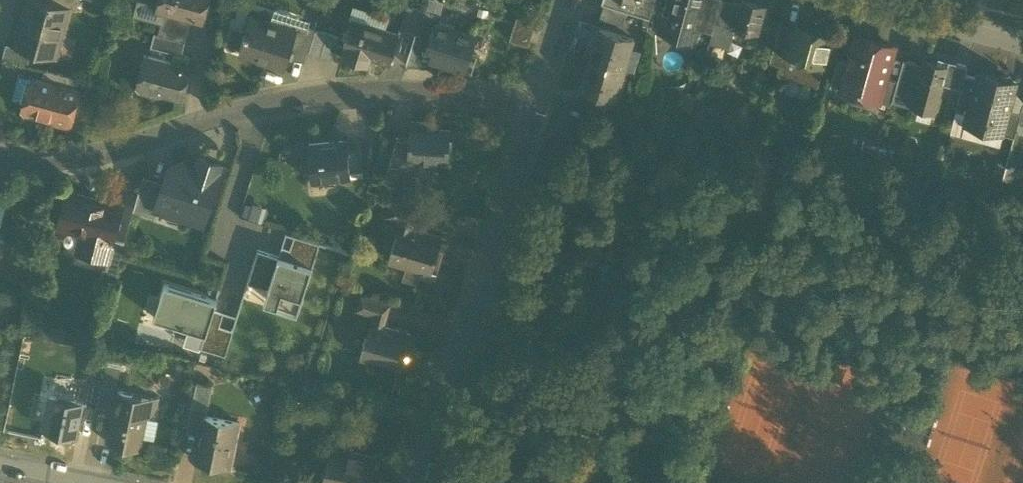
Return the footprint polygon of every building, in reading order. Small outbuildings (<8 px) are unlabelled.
[(48,56),(54,34),(60,36),(68,8),(50,3),(40,0),(31,0),(29,6),(30,6),(25,24),(22,23),(16,46),(16,47),(31,51),(48,56)] [(22,23),(25,24),(30,6),(29,6),(31,0),(29,0),(22,23)] [(77,11),(79,0),(50,0),(50,3),(68,8),(77,11)] [(158,4),(144,0),(137,0),(133,15),(161,23),(165,11),(161,10),(156,9),(158,4)] [(201,21),(203,15),(201,12),(203,5),(207,6),(209,0),(163,0),(161,10),(165,11),(192,18),(201,21)] [(424,8),(441,13),(444,1),(441,0),(426,0),(424,8)] [(634,13),(637,1),(642,3),(642,0),(602,0),(601,3),(604,4),(627,11),(634,13)] [(650,18),(654,0),(642,0),(642,3),(637,1),(634,13),(650,18)] [(664,14),(672,16),(673,11),(672,10),(674,0),(666,0),(662,13),(664,14)] [(673,11),(695,16),(696,16),(700,0),(674,0),(672,10),(673,11)] [(715,21),(721,0),(700,0),(696,16),(715,21)] [(731,0),(721,0),(715,21),(734,26),(740,3),(731,0)] [(734,26),(758,33),(765,5),(746,0),(741,0),(740,3),(734,26)] [(400,28),(403,29),(411,3),(408,2),(400,28)] [(403,29),(416,33),(424,8),(411,3),(403,29)] [(349,18),(352,19),(385,29),(389,16),(353,4),(349,18)] [(600,18),(622,25),(627,11),(604,4),(600,18)] [(276,8),(273,16),(300,24),(309,27),(311,19),(276,8)] [(441,13),(424,8),(416,33),(408,60),(426,65),(429,56),(439,24),(442,13),(441,13)] [(161,23),(158,34),(185,41),(192,18),(165,11),(161,23)] [(692,27),(695,16),(673,11),(672,16),(664,14),(659,32),(695,43),(699,29),(692,27)] [(251,16),(246,31),(250,32),(254,18),(251,16)] [(273,16),(271,23),(297,31),(300,24),(273,16)] [(535,22),(517,16),(510,39),(528,45),(535,22)] [(699,29),(712,32),(715,21),(696,16),(695,16),(692,27),(699,29)] [(264,63),(285,70),(289,59),(291,51),(293,51),(297,37),(296,37),(297,31),(271,23),(254,18),(250,32),(246,31),(239,51),(265,59),(264,63)] [(343,48),(347,49),(370,56),(390,63),(399,33),(385,29),(352,19),(343,48)] [(728,48),(734,26),(715,21),(709,43),(728,48)] [(779,74),(790,77),(795,56),(792,55),(800,27),(781,22),(770,61),(782,64),(779,74)] [(300,24),(297,31),(296,37),(297,37),(293,51),(307,56),(315,28),(309,27),(300,24)] [(429,56),(472,70),(477,55),(470,52),(476,36),(439,24),(429,56)] [(816,62),(816,61),(824,33),(800,27),(792,55),(795,56),(816,62)] [(600,28),(590,59),(623,69),(630,46),(632,38),(600,28)] [(309,52),(320,55),(327,32),(316,29),(309,52)] [(182,55),(185,41),(158,34),(154,33),(151,47),(182,55)] [(321,55),(332,59),(339,36),(328,33),(321,55)] [(831,36),(824,33),(816,61),(824,63),(831,36)] [(54,34),(48,56),(54,58),(60,36),(54,34)] [(879,94),(881,94),(886,77),(894,46),(856,35),(849,62),(843,84),(845,84),(879,94)] [(3,57),(28,64),(31,51),(16,47),(16,46),(6,44),(3,57)] [(641,50),(630,46),(623,69),(634,72),(641,50)] [(367,63),(370,56),(347,49),(344,56),(367,63)] [(305,61),(307,56),(293,51),(291,51),(289,59),(305,61)] [(183,98),(187,83),(183,82),(185,75),(187,74),(189,67),(148,56),(143,75),(139,78),(137,85),(141,91),(148,93),(152,90),(183,98)] [(818,85),(824,63),(816,61),(816,62),(795,56),(790,77),(818,85)] [(904,58),(898,80),(897,83),(916,88),(922,63),(904,58)] [(613,100),(623,69),(590,59),(581,89),(613,100)] [(829,86),(843,90),(845,84),(843,84),(849,62),(837,59),(829,86)] [(922,63),(916,88),(912,104),(918,106),(935,111),(940,94),(943,84),(948,66),(947,66),(923,60),(922,63)] [(943,84),(962,89),(965,74),(968,65),(949,60),(947,66),(948,66),(943,84)] [(41,81),(74,89),(77,78),(44,69),(41,81)] [(967,113),(977,77),(965,74),(962,89),(956,110),(967,113)] [(1015,91),(1017,83),(985,74),(985,76),(977,74),(977,77),(967,113),(964,123),(1003,134),(1010,109),(1015,91)] [(38,80),(18,75),(12,99),(24,102),(25,101),(29,98),(33,83),(38,80)] [(893,99),(897,83),(898,80),(886,77),(881,94),(879,94),(877,100),(891,103),(893,99)] [(51,121),(66,125),(71,122),(79,91),(74,89),(41,81),(38,80),(33,83),(29,98),(25,101),(24,102),(23,108),(27,115),(34,116),(37,114),(49,117),(51,121)] [(893,99),(912,104),(916,88),(897,83),(893,99)] [(855,93),(877,100),(879,94),(845,84),(843,90),(855,93)] [(1015,91),(1010,109),(1021,113),(1022,106),(1022,100),(1015,91)] [(877,100),(855,93),(851,105),(874,111),(877,100)] [(572,107),(596,114),(599,101),(576,94),(572,107)] [(935,111),(918,106),(915,118),(932,123),(935,111)] [(1010,109),(1003,134),(1014,137),(1016,131),(1018,123),(1021,113),(1010,109)] [(1000,146),(1003,134),(964,123),(967,113),(956,110),(950,133),(1000,146)] [(731,131),(745,135),(749,122),(735,118),(731,131)] [(425,161),(448,162),(450,130),(438,129),(438,123),(412,121),(410,138),(409,159),(425,161)] [(388,165),(390,158),(397,137),(384,133),(376,161),(388,165)] [(754,150),(763,152),(763,150),(766,140),(750,136),(746,148),(754,150)] [(390,158),(409,159),(410,138),(397,137),(390,158)] [(336,171),(336,176),(351,175),(350,169),(348,147),(347,140),(308,144),(311,174),(336,171)] [(894,152),(879,148),(866,144),(863,156),(868,158),(876,160),(891,163),(894,152)] [(348,147),(350,169),(363,168),(360,145),(348,147)] [(158,208),(187,217),(191,206),(206,211),(221,165),(199,157),(195,166),(183,162),(170,166),(165,182),(157,207),(158,208)] [(390,158),(388,165),(384,174),(406,175),(411,170),(418,165),(425,161),(409,159),(390,158)] [(994,176),(1003,178),(1006,166),(998,163),(994,176)] [(1015,168),(1006,166),(1003,178),(1011,180),(1015,168)] [(157,207),(165,182),(143,175),(134,210),(155,217),(158,208),(157,207)] [(106,260),(108,261),(113,240),(122,206),(118,205),(117,208),(93,202),(94,199),(68,192),(63,213),(74,216),(70,230),(82,234),(77,252),(106,260)] [(118,205),(94,199),(93,202),(117,208),(118,205)] [(400,219),(414,222),(418,208),(391,200),(387,215),(400,219)] [(248,219),(262,224),(267,207),(254,203),(248,219)] [(191,206),(187,217),(203,223),(206,211),(191,206)] [(59,227),(70,230),(74,216),(63,213),(59,227)] [(419,273),(433,278),(438,262),(434,261),(441,235),(412,227),(414,222),(400,219),(388,260),(406,265),(419,269),(418,273),(419,273)] [(294,234),(290,248),(287,259),(312,267),(320,242),(294,234)] [(102,275),(115,278),(124,244),(113,240),(108,261),(106,260),(102,275)] [(278,256),(287,259),(290,248),(281,246),(278,256)] [(248,281),(268,287),(278,256),(258,249),(248,281)] [(278,256),(268,287),(281,291),(302,298),(312,267),(287,259),(278,256)] [(416,282),(419,273),(418,273),(419,269),(406,265),(402,278),(416,282)] [(205,333),(206,333),(210,322),(214,308),(217,299),(164,283),(153,317),(188,328),(205,333)] [(264,302),(276,306),(281,291),(268,287),(264,302)] [(302,298),(281,291),(276,306),(298,313),(302,298)] [(383,316),(385,317),(389,304),(361,295),(357,309),(374,313),(383,316)] [(210,322),(220,325),(224,311),(214,308),(210,322)] [(379,362),(401,368),(411,334),(381,325),(383,316),(374,313),(371,322),(361,354),(380,360),(379,362)] [(220,325),(210,322),(206,333),(205,333),(201,347),(225,354),(233,329),(220,325)] [(200,350),(201,347),(205,333),(188,328),(183,345),(200,350)] [(121,368),(126,369),(127,365),(128,361),(127,357),(109,354),(106,365),(121,368)] [(106,365),(103,381),(98,407),(116,411),(116,409),(120,392),(115,391),(116,384),(117,385),(121,368),(106,365)] [(86,405),(98,407),(103,381),(92,379),(86,405)] [(193,407),(207,410),(212,387),(198,384),(193,407)] [(120,392),(116,409),(147,416),(147,417),(157,419),(161,399),(120,391),(120,392)] [(44,429),(76,436),(82,402),(51,396),(44,429)] [(377,423),(389,426),(393,409),(362,402),(359,417),(377,423)] [(187,431),(201,434),(205,416),(205,417),(207,410),(193,407),(187,431)] [(140,449),(147,417),(147,416),(116,409),(116,411),(109,443),(140,449)] [(195,461),(228,468),(233,440),(236,441),(240,424),(205,417),(205,416),(201,434),(195,461)] [(230,469),(236,441),(233,440),(228,468),(230,469)] [(378,458),(332,448),(325,482),(373,482),(378,458)]
